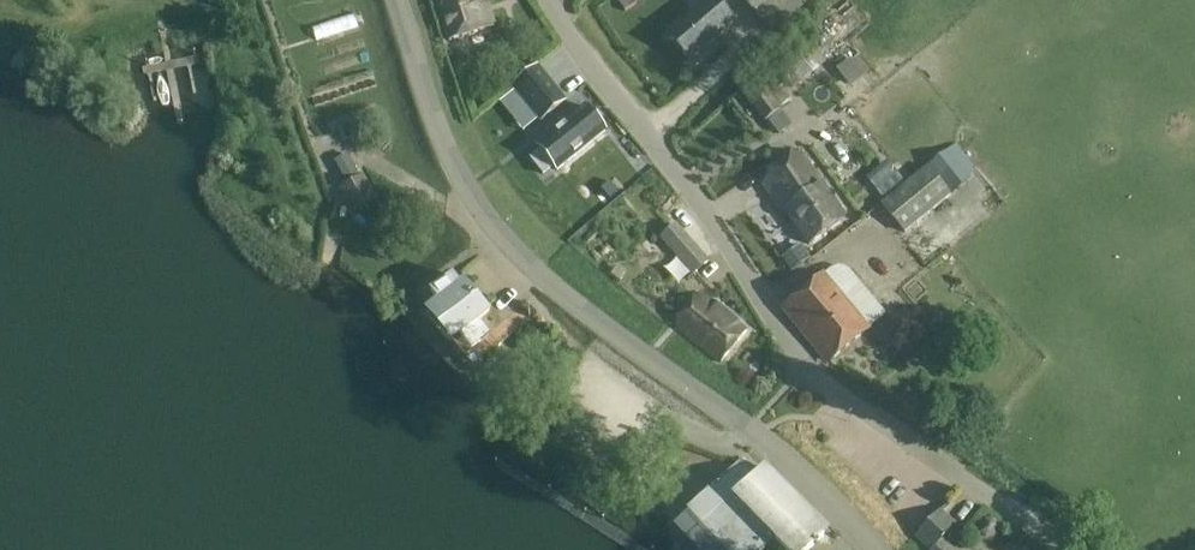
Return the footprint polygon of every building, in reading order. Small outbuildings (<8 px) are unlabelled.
[(475,0),(437,0),(449,39),(484,29),(475,0)] [(625,9),(640,0),(619,0),(625,9)] [(717,0),(706,0),(667,34),(689,60),(735,21),(717,0)] [(771,35),(812,0),(743,0),(771,35)] [(761,54),(791,89),(817,67),(788,31),(761,54)] [(836,69),(850,87),(865,76),(851,58),(836,69)] [(734,85),(777,136),(792,124),(779,109),(792,98),(762,62),(734,85)] [(539,119),(564,100),(540,67),(513,86),(539,119)] [(806,91),(822,112),(849,92),(833,71),(806,91)] [(529,158),(542,174),(552,166),(557,172),(607,130),(585,104),(534,146),(538,150),(529,158)] [(367,113),(347,121),(354,136),(373,128),(367,113)] [(782,168),(824,231),(843,218),(820,183),(822,181),(801,152),(782,168)] [(338,188),(352,214),(378,201),(364,174),(360,175),(353,161),(343,166),(351,181),(338,188)] [(887,199),(905,184),(890,166),(872,182),(887,199)] [(880,205),(904,234),(950,195),(926,166),(905,184),(887,199),(880,205)] [(783,209),(807,243),(824,231),(782,168),(762,183),(780,210),(783,209)] [(660,237),(694,275),(709,260),(676,223),(660,237)] [(802,247),(787,257),(795,268),(810,258),(802,247)] [(866,329),(869,333),(886,319),(849,275),(843,271),(836,271),(830,273),(824,278),(823,277),(785,308),(828,361),(866,329)] [(461,335),(472,348),(489,333),(479,320),(490,310),(464,280),(460,284),(453,274),(428,292),(436,302),(425,312),(451,344),(461,335)] [(703,295),(675,327),(720,361),(747,329),(703,295)] [(724,549),(763,549),(774,539),(785,549),(808,549),(828,530),(765,465),(753,476),(739,462),(715,485),(686,512),(700,526),(724,549)] [(956,540),(953,543),(945,536),(957,523),(946,514),(954,505),(949,501),(941,510),(915,537),(929,549),(967,549),(956,540)]
